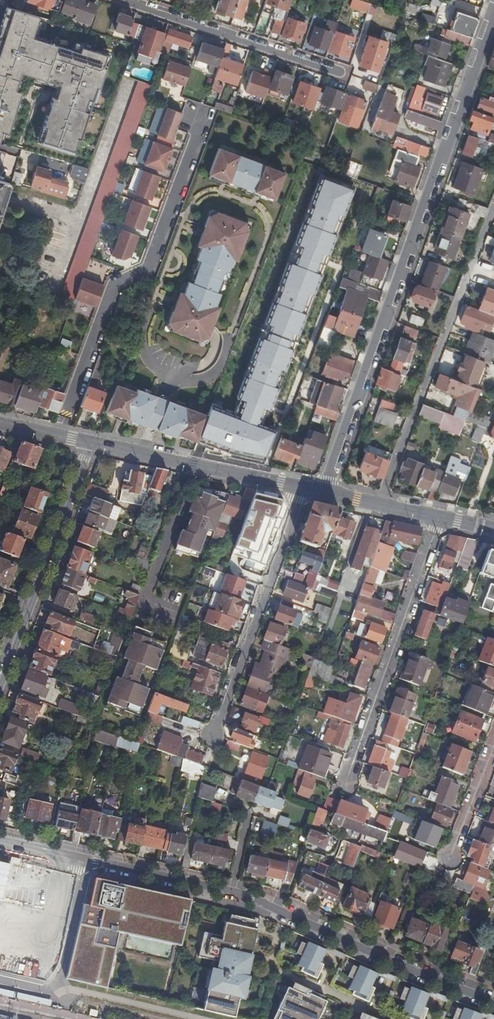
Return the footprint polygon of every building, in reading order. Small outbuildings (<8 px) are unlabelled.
[(62,0),(27,0),(59,11),(62,0)] [(80,0),(65,0),(61,11),(75,15),(80,0)] [(85,0),(80,0),(75,15),(74,18),(90,23),(96,4),(85,0)] [(233,16),(238,2),(239,0),(218,0),(215,9),(233,16)] [(262,10),(272,13),(275,5),(286,9),(289,0),(265,0),(262,10)] [(376,5),(358,0),(350,0),(348,7),(374,14),(376,5)] [(238,2),(233,16),(241,19),(246,5),(238,2)] [(403,9),(415,13),(418,6),(406,2),(403,9)] [(7,7),(1,26),(6,28),(13,8),(7,7)] [(1,26),(0,29),(0,35),(1,36),(0,38),(0,138),(2,132),(8,134),(21,92),(15,90),(21,73),(59,85),(57,91),(60,92),(58,98),(52,96),(42,127),(45,128),(40,143),(73,154),(78,139),(79,139),(92,101),(95,101),(107,62),(104,61),(106,55),(82,47),(83,44),(75,42),(73,49),(33,36),(40,16),(13,8),(6,28),(1,26)] [(471,36),(477,18),(456,11),(450,30),(471,36)] [(128,35),(134,17),(118,12),(115,21),(113,20),(110,28),(128,35)] [(421,20),(433,24),(435,17),(423,14),(421,20)] [(359,29),(362,18),(355,16),(352,28),(359,29)] [(272,31),(280,34),(284,20),(277,18),(272,31)] [(282,34),(299,40),(305,23),(288,18),(282,34)] [(334,30),(337,22),(328,19),(324,29),(315,26),(309,44),(326,49),(332,32),(333,32),(334,30)] [(160,51),(165,33),(139,24),(134,38),(142,40),(138,52),(152,57),(155,50),(160,51)] [(468,44),(471,36),(450,30),(444,28),(441,35),(453,39),(453,40),(468,44)] [(160,51),(165,52),(165,50),(169,40),(189,47),(192,36),(169,29),(168,34),(165,33),(160,51)] [(354,37),(334,30),(333,32),(328,50),(348,57),(354,37)] [(197,45),(201,34),(196,32),(192,44),(197,45)] [(359,65),(378,71),(387,42),(368,36),(359,65)] [(427,55),(435,57),(436,55),(445,58),(450,43),(441,40),(432,37),(429,47),(422,45),(419,52),(427,55)] [(227,55),(231,44),(226,42),(224,50),(222,54),(227,55)] [(221,58),(222,54),(224,50),(203,43),(197,59),(205,62),(215,65),(213,71),(212,75),(215,76),(221,58)] [(152,57),(138,52),(136,60),(150,64),(152,57)] [(449,70),(452,63),(435,57),(427,55),(425,62),(432,65),(427,79),(441,84),(446,70),(449,70)] [(244,65),(221,58),(215,76),(215,77),(237,84),(244,65)] [(185,85),(191,67),(169,60),(163,78),(185,85)] [(215,65),(205,62),(204,68),(213,71),(215,65)] [(264,97),(273,71),(265,69),(263,74),(252,71),(245,91),(264,97)] [(268,93),(278,96),(280,92),(286,94),(293,76),(276,70),(269,88),(270,88),(268,93)] [(423,87),(426,88),(428,84),(422,82),(422,81),(418,79),(416,84),(423,87)] [(147,99),(152,85),(139,80),(113,151),(82,236),(59,298),(73,302),(75,297),(83,274),(90,256),(102,222),(113,192),(124,163),(135,133),(147,99)] [(377,84),(366,80),(363,88),(375,91),(377,84)] [(312,108),(319,88),(300,81),(293,102),(312,108)] [(213,82),(210,89),(221,93),(223,85),(213,82)] [(438,130),(441,121),(419,114),(421,108),(436,114),(442,99),(427,93),(425,98),(419,97),(423,87),(416,84),(408,106),(403,117),(420,123),(424,125),(438,130)] [(340,107),(345,92),(327,86),(324,92),(319,91),(317,99),(340,107)] [(342,111),(360,117),(367,100),(346,93),(343,101),(345,102),(342,111)] [(390,111),(396,97),(384,93),(371,126),(391,133),(398,114),(390,111)] [(489,96),(488,100),(481,98),(477,108),(493,114),(493,98),(489,96)] [(230,112),(232,107),(219,102),(217,108),(218,108),(230,112)] [(176,128),(182,112),(167,107),(157,134),(172,139),(176,128)] [(492,116),(473,109),(469,119),(473,120),(471,128),(486,133),(492,116)] [(280,129),(282,125),(269,120),(268,125),(280,129)] [(478,138),(469,134),(462,153),(471,156),(473,153),(478,138)] [(425,155),(428,147),(404,138),(402,141),(404,142),(404,145),(409,146),(408,149),(425,155)] [(478,138),(473,153),(478,155),(481,146),(491,149),(493,143),(478,138)] [(169,156),(172,147),(153,140),(145,164),(164,170),(167,161),(165,160),(167,155),(169,156)] [(259,193),(272,198),(273,199),(283,172),(233,154),(217,147),(208,173),(209,174),(221,179),(222,176),(228,179),(227,181),(236,184),(245,188),(253,191),(254,188),(260,190),(259,193)] [(414,164),(417,155),(396,148),(387,176),(412,184),(418,166),(414,164)] [(357,178),(361,164),(347,160),(344,174),(357,178)] [(483,168),(462,161),(453,187),(474,194),(479,178),(483,168)] [(88,167),(75,164),(70,177),(83,181),(88,167)] [(51,171),(37,167),(31,187),(41,190),(41,192),(65,199),(69,184),(49,178),(51,171)] [(483,168),(479,178),(484,180),(488,170),(483,168)] [(151,199),(159,175),(143,169),(134,193),(151,199)] [(14,171),(10,182),(18,185),(22,173),(14,171)] [(353,182),(322,171),(242,389),(224,382),(210,422),(275,446),(291,403),(274,397),(353,182)] [(221,179),(209,174),(208,177),(223,183),(235,187),(236,184),(227,181),(228,179),(222,176),(221,179)] [(0,180),(0,213),(10,183),(0,180)] [(271,201),(272,198),(259,193),(260,190),(254,188),(253,191),(245,188),(244,191),(255,195),(265,199),(271,201)] [(147,214),(150,205),(132,199),(123,222),(142,229),(145,220),(143,220),(145,214),(147,214)] [(393,199),(388,215),(395,218),(405,221),(411,206),(393,199)] [(488,208),(477,204),(475,209),(486,213),(487,210),(488,208)] [(450,206),(441,231),(460,238),(469,213),(450,206)] [(244,241),(247,231),(243,222),(217,212),(209,215),(205,226),(207,227),(201,245),(202,246),(197,259),(199,259),(201,260),(193,282),(190,281),(189,280),(184,292),(183,292),(175,310),(173,309),(169,319),(169,320),(173,329),(199,339),(208,335),(209,335),(211,328),(213,324),(209,323),(216,304),(215,304),(220,292),(219,291),(215,290),(224,269),(227,270),(228,270),(233,258),(234,258),(241,240),(244,241)] [(395,218),(388,215),(385,221),(393,224),(395,218)] [(207,227),(205,226),(203,230),(198,244),(201,245),(207,227)] [(131,255),(138,234),(121,228),(112,254),(123,258),(131,255)] [(369,254),(377,256),(384,234),(369,229),(361,251),(369,254)] [(460,238),(441,231),(438,240),(440,241),(436,252),(452,257),(460,238)] [(243,244),(244,241),(241,240),(234,258),(237,259),(243,244)] [(376,289),(387,260),(377,256),(369,254),(362,272),(349,268),(345,278),(376,289)] [(201,260),(199,259),(190,281),(193,282),(201,260)] [(425,276),(422,285),(437,290),(440,280),(444,269),(445,266),(430,261),(425,276)] [(488,268),(484,278),(491,280),(493,273),(493,271),(488,268)] [(215,290),(219,291),(227,270),(224,269),(215,290)] [(75,297),(96,305),(103,284),(90,279),(91,277),(83,274),(75,297)] [(339,285),(342,277),(335,274),(332,285),(338,287),(339,285)] [(378,301),(382,291),(376,289),(345,278),(342,277),(339,285),(347,288),(342,301),(339,308),(360,316),(366,297),(378,301)] [(435,291),(418,285),(412,300),(430,306),(435,291)] [(478,308),(493,314),(493,289),(489,287),(483,301),(481,301),(478,308)] [(175,310),(183,292),(180,291),(178,296),(173,309),(175,310)] [(331,306),(339,308),(342,301),(334,298),(331,306)] [(209,323),(213,324),(219,306),(216,304),(209,323)] [(487,313),(467,305),(461,321),(469,324),(468,327),(478,331),(484,315),(486,316),(487,313)] [(352,337),(360,316),(339,308),(335,322),(332,329),(335,330),(352,337)] [(421,326),(424,318),(411,313),(409,321),(421,326)] [(326,319),(315,347),(325,350),(332,329),(335,322),(326,319)] [(418,330),(405,325),(402,332),(416,337),(418,330)] [(328,351),(335,330),(332,329),(325,350),(328,351)] [(464,352),(466,353),(485,360),(489,362),(493,348),(493,339),(473,331),(469,340),(471,341),(470,344),(468,343),(464,352)] [(68,348),(71,341),(61,337),(58,345),(68,348)] [(389,369),(400,373),(404,375),(406,369),(401,367),(404,360),(408,362),(415,342),(401,337),(393,356),(394,357),(389,369)] [(9,347),(3,346),(0,356),(0,375),(9,347)] [(346,380),(353,359),(329,351),(321,375),(336,380),(337,377),(346,380)] [(463,352),(453,378),(456,379),(466,353),(464,352),(463,352)] [(466,353),(456,379),(475,386),(485,360),(466,353)] [(100,366),(95,364),(89,381),(94,383),(100,366)] [(382,367),(376,383),(394,390),(400,373),(389,369),(382,367)] [(451,414),(465,420),(469,410),(477,388),(475,386),(456,379),(453,378),(440,373),(435,386),(444,389),(446,386),(466,394),(461,407),(454,404),(451,414)] [(339,412),(342,404),(338,403),(343,388),(315,378),(313,385),(307,401),(317,405),(335,411),(339,412)] [(13,403),(20,386),(14,384),(0,380),(0,400),(13,404),(13,403)] [(112,394),(107,407),(115,410),(127,414),(132,416),(139,419),(140,419),(151,393),(148,392),(141,389),(136,387),(135,390),(116,383),(112,394)] [(35,410),(37,404),(42,390),(21,384),(20,386),(13,403),(35,410)] [(87,385),(80,404),(96,410),(104,391),(93,387),(87,385)] [(37,404),(57,410),(63,393),(43,386),(42,390),(37,404)] [(164,428),(174,401),(162,397),(151,393),(140,419),(152,424),(164,428)] [(382,399),(379,406),(393,411),(396,404),(382,399)] [(191,435),(198,438),(207,414),(183,405),(175,402),(174,401),(164,428),(166,429),(173,431),(190,438),(191,435)] [(419,414),(440,422),(444,412),(423,403),(419,414)] [(393,427),(398,413),(393,411),(379,406),(374,420),(393,427)] [(478,424),(486,427),(489,418),(469,410),(465,420),(478,424)] [(459,435),(465,420),(451,414),(444,412),(440,422),(438,427),(459,435)] [(472,439),(480,442),(486,427),(478,424),(472,439)] [(298,457),(296,461),(314,467),(322,445),(323,445),(326,436),(313,431),(310,440),(305,438),(302,445),(298,457)] [(294,456),(298,457),(302,445),(280,437),(273,456),(291,463),(294,456)] [(408,441),(406,447),(412,450),(414,443),(408,441)] [(41,450),(22,443),(14,462),(33,469),(41,450)] [(368,445),(365,451),(387,460),(390,453),(368,445)] [(3,473),(11,454),(4,451),(5,449),(0,447),(0,472),(3,473)] [(387,460),(365,451),(359,468),(381,476),(387,460)] [(416,484),(423,466),(424,464),(408,458),(406,462),(403,461),(400,468),(403,469),(400,478),(416,484)] [(429,485),(438,489),(445,472),(436,468),(431,466),(430,469),(423,466),(416,484),(427,488),(429,485)] [(445,472),(453,475),(456,469),(447,466),(445,472)] [(158,493),(167,471),(156,469),(153,477),(147,493),(138,515),(138,517),(143,519),(149,504),(151,505),(153,500),(156,492),(158,493)] [(147,493),(153,477),(143,475),(143,474),(130,472),(128,482),(123,481),(121,490),(139,494),(139,492),(147,493)] [(445,472),(438,489),(453,495),(460,478),(453,475),(445,472)] [(58,492),(62,484),(48,480),(46,488),(58,492)] [(4,482),(0,492),(0,498),(3,499),(6,492),(7,492),(10,484),(4,482)] [(108,492),(88,484),(84,494),(93,498),(104,502),(108,492)] [(23,507),(40,514),(47,494),(30,488),(23,507)] [(256,491),(245,488),(242,497),(252,501),(256,491)] [(200,499),(203,492),(204,490),(197,489),(194,497),(200,499)] [(218,500),(220,493),(204,490),(203,492),(213,496),(212,498),(218,500)] [(427,499),(434,500),(437,491),(432,490),(427,499)] [(286,502),(258,491),(231,560),(260,571),(286,502)] [(221,512),(225,503),(218,500),(212,498),(213,496),(203,492),(200,499),(194,497),(188,513),(191,514),(184,533),(181,531),(176,547),(190,552),(191,550),(199,553),(205,537),(204,537),(207,531),(214,533),(221,512)] [(225,503),(228,495),(220,493),(218,500),(225,503)] [(214,533),(221,536),(223,536),(227,525),(225,525),(227,517),(225,516),(226,514),(231,515),(229,519),(232,520),(233,516),(241,519),(247,502),(229,496),(223,512),(221,512),(214,533)] [(88,510),(115,521),(120,508),(104,502),(93,498),(88,510)] [(339,510),(312,504),(298,542),(316,547),(321,533),(327,529),(332,531),(337,517),(339,510)] [(38,517),(21,510),(13,531),(30,538),(38,517)] [(110,533),(115,521),(88,510),(85,520),(76,517),(73,522),(83,526),(84,523),(110,533)] [(337,517),(332,531),(331,533),(350,539),(356,523),(337,517)] [(422,528),(385,520),(381,533),(378,541),(383,543),(385,539),(394,542),(402,545),(404,539),(411,541),(409,546),(418,549),(420,544),(418,544),(422,528)] [(100,532),(83,526),(77,542),(94,548),(100,532)] [(378,541),(381,533),(373,530),(365,528),(355,555),(351,567),(359,571),(364,557),(366,557),(369,558),(366,565),(369,566),(377,542),(378,541)] [(24,540),(6,532),(0,547),(0,551),(17,558),(24,540)] [(214,533),(209,545),(216,548),(221,536),(214,533)] [(462,551),(467,538),(450,534),(438,568),(449,572),(457,549),(462,551)] [(461,578),(474,540),(467,538),(462,551),(453,575),(461,578)] [(383,543),(378,541),(377,542),(392,548),(394,542),(385,539),(383,543)] [(392,548),(377,542),(369,566),(378,569),(384,572),(392,548)] [(92,553),(75,547),(67,568),(84,574),(92,553)] [(188,557),(189,556),(190,552),(176,547),(174,552),(188,557)] [(348,561),(352,550),(344,547),(340,558),(348,561)] [(197,559),(199,553),(191,550),(190,552),(189,556),(197,559)] [(488,550),(477,581),(481,582),(487,568),(493,570),(493,552),(488,550)] [(307,587),(310,588),(311,589),(317,573),(322,558),(317,557),(302,552),(299,560),(303,562),(312,565),(311,570),(312,571),(309,582),(307,587)] [(412,565),(416,556),(403,552),(400,560),(412,565)] [(133,569),(146,574),(151,560),(138,556),(133,569)] [(0,560),(0,586),(6,588),(14,566),(0,560)] [(312,565),(303,562),(301,566),(311,570),(312,565)] [(211,569),(217,571),(225,574),(227,569),(213,564),(211,569)] [(202,566),(198,574),(214,580),(217,571),(211,569),(202,566)] [(359,611),(378,618),(383,603),(369,598),(373,588),(372,587),(373,583),(378,569),(369,566),(361,589),(354,609),(359,611)] [(84,574),(67,568),(60,584),(62,585),(61,590),(75,596),(77,590),(79,591),(83,578),(87,579),(89,576),(84,574)] [(292,581),(304,585),(305,580),(307,576),(295,572),(292,581)] [(317,573),(311,589),(317,591),(319,585),(320,582),(317,581),(320,574),(317,573)] [(452,577),(453,576),(443,573),(441,580),(445,582),(444,586),(439,584),(433,582),(427,600),(437,603),(436,606),(441,608),(445,597),(450,583),(452,577)] [(220,593),(239,600),(246,581),(226,574),(220,593)] [(304,586),(288,581),(283,595),(302,602),(306,590),(309,591),(310,588),(307,587),(304,586)] [(139,596),(142,588),(133,584),(130,592),(139,596)] [(335,597),(337,591),(319,585),(317,591),(335,597)] [(61,590),(58,589),(53,604),(71,610),(77,596),(75,596),(61,590)] [(121,611),(120,613),(131,617),(139,596),(130,592),(125,590),(124,595),(129,597),(123,612),(121,611)] [(209,606),(215,609),(220,595),(214,592),(209,606)] [(215,609),(215,611),(235,618),(241,602),(220,595),(215,609)] [(445,597),(441,608),(464,617),(468,605),(445,597)] [(281,600),(274,620),(291,625),(295,612),(291,610),(293,604),(281,600)] [(316,604),(314,612),(319,613),(328,617),(331,609),(316,604)] [(441,608),(436,606),(434,613),(462,623),(464,617),(441,608)] [(205,623),(228,631),(230,625),(233,626),(236,619),(209,610),(205,623)] [(425,638),(434,613),(423,610),(415,635),(424,638),(423,641),(426,642),(427,639),(425,638)] [(44,627),(68,636),(71,630),(65,627),(67,619),(50,612),(44,627)] [(81,612),(79,618),(93,624),(96,617),(81,612)] [(183,615),(181,620),(178,629),(183,631),(188,617),(183,615)] [(361,636),(381,643),(386,628),(377,625),(377,622),(375,622),(374,624),(367,621),(361,636)] [(264,640),(269,642),(282,646),(283,643),(281,642),(286,629),(270,623),(264,640)] [(134,628),(133,632),(150,639),(148,644),(163,650),(166,644),(151,639),(153,635),(134,628)] [(64,637),(43,629),(38,645),(46,648),(47,645),(57,649),(59,643),(61,644),(64,637)] [(352,639),(354,634),(346,631),(344,637),(352,639)] [(150,639),(133,632),(124,655),(120,665),(125,666),(121,678),(116,677),(106,702),(124,708),(126,702),(142,708),(149,689),(137,684),(139,679),(138,679),(141,669),(143,669),(144,665),(156,670),(163,650),(148,644),(150,639)] [(109,654),(116,656),(124,637),(116,633),(111,647),(112,647),(109,654)] [(221,645),(200,637),(193,657),(221,667),(228,647),(221,645)] [(493,667),(493,640),(488,638),(479,661),(493,667)] [(262,663),(260,667),(280,675),(286,656),(284,655),(287,648),(282,646),(269,642),(267,649),(271,650),(266,664),(262,663)] [(355,657),(373,664),(378,649),(360,642),(355,657)] [(49,675),(56,656),(36,649),(33,657),(30,667),(49,675)] [(428,658),(411,653),(408,662),(409,662),(406,671),(404,671),(401,680),(418,686),(428,658)] [(314,657),(304,654),(303,659),(307,660),(312,662),(313,660),(314,657)] [(363,689),(372,665),(351,657),(348,666),(358,670),(357,673),(353,671),(349,684),(363,689)] [(186,661),(184,660),(181,666),(194,670),(197,665),(186,661)] [(310,669),(307,677),(328,682),(330,675),(333,667),(313,660),(312,662),(310,669)] [(219,673),(199,665),(190,688),(211,696),(219,673)] [(493,693),(493,670),(487,667),(483,678),(479,688),(493,693)] [(265,692),(268,685),(271,674),(254,668),(247,686),(265,692)] [(45,679),(48,680),(49,677),(28,670),(21,689),(43,697),(46,689),(42,688),(45,679)] [(328,682),(340,686),(342,680),(330,675),(328,682)] [(479,688),(483,678),(477,676),(474,685),(479,688)] [(465,707),(485,715),(493,693),(479,688),(474,685),(465,707)] [(268,694),(247,687),(241,705),(262,713),(268,694)] [(397,688),(389,713),(392,714),(406,719),(407,719),(415,695),(397,688)] [(188,704),(154,692),(147,711),(156,714),(161,702),(165,704),(186,711),(188,704)] [(349,721),(352,722),(361,697),(351,693),(346,706),(329,700),(325,713),(327,714),(349,721)] [(18,718),(32,723),(40,702),(19,694),(16,700),(16,701),(12,712),(19,715),(18,718)] [(55,699),(52,706),(92,721),(95,714),(55,699)] [(124,708),(106,702),(104,709),(121,716),(123,710),(139,715),(142,708),(126,702),(124,708)] [(161,702),(156,714),(161,716),(165,704),(161,702)] [(325,713),(319,711),(317,716),(326,719),(326,717),(327,714),(325,713)] [(483,720),(461,711),(453,732),(475,741),(483,720)] [(176,720),(197,728),(200,722),(178,714),(176,720)] [(269,720),(264,718),(260,717),(259,719),(245,714),(242,722),(244,723),(243,726),(243,728),(254,733),(257,725),(258,722),(263,724),(267,726),(269,720)] [(327,714),(326,717),(332,719),(328,729),(336,732),(332,744),(342,748),(350,726),(348,725),(349,721),(327,714)] [(406,719),(392,714),(382,741),(387,743),(397,747),(406,719)] [(26,725),(9,718),(0,742),(17,748),(26,725)] [(422,733),(428,735),(433,721),(427,719),(425,725),(422,733)] [(234,728),(242,731),(243,728),(243,726),(231,721),(229,727),(234,728)] [(77,723),(70,740),(74,741),(80,724),(77,723)] [(192,735),(194,728),(182,724),(179,730),(192,735)] [(119,736),(97,728),(96,734),(117,741),(119,736)] [(240,745),(247,747),(252,735),(242,731),(234,728),(230,738),(236,740),(235,743),(240,745)] [(157,750),(162,752),(172,755),(183,759),(201,766),(204,756),(179,747),(182,739),(163,732),(157,750)] [(419,759),(428,735),(422,733),(415,753),(414,756),(419,759)] [(117,741),(117,744),(137,752),(139,743),(136,742),(119,736),(117,741)] [(237,751),(240,745),(235,743),(227,740),(225,747),(237,751)] [(382,741),(377,740),(375,745),(385,749),(387,743),(382,741)] [(442,767),(461,775),(471,752),(451,744),(445,760),(442,767)] [(375,745),(369,765),(388,772),(392,760),(387,758),(389,752),(384,750),(385,749),(375,745)] [(316,775),(324,778),(330,762),(327,761),(330,754),(307,746),(299,769),(305,771),(316,775)] [(273,757),(278,759),(281,749),(276,747),(273,757)] [(22,748),(19,755),(37,762),(40,755),(22,748)] [(0,749),(0,769),(9,772),(16,755),(0,749)] [(269,758),(263,756),(254,753),(246,775),(242,773),(240,778),(244,779),(253,783),(259,785),(269,758)] [(183,759),(172,755),(170,763),(181,767),(183,759)] [(435,765),(442,767),(445,760),(438,757),(435,765)] [(202,766),(201,766),(183,759),(181,767),(202,775),(204,767),(202,766)] [(383,788),(389,773),(372,766),(367,782),(383,788)] [(400,770),(398,775),(406,778),(408,770),(402,768),(401,770),(400,770)] [(408,770),(406,778),(411,780),(415,771),(409,769),(408,770)] [(316,775),(305,771),(297,794),(308,798),(316,775)] [(26,790),(29,784),(16,779),(17,777),(4,773),(1,780),(26,790)] [(424,798),(450,808),(459,786),(454,784),(456,781),(451,779),(442,776),(435,796),(427,792),(424,798)] [(235,797),(252,803),(258,786),(241,780),(239,785),(235,795),(235,797)] [(267,789),(274,792),(277,785),(270,782),(267,789)] [(228,793),(235,795),(239,785),(231,783),(228,793)] [(197,797),(213,802),(217,789),(200,784),(197,797)] [(258,786),(252,803),(270,809),(270,808),(282,812),(288,797),(276,793),(274,792),(267,789),(261,787),(258,786)] [(26,818),(28,818),(47,823),(51,805),(43,803),(44,799),(36,798),(35,802),(30,800),(29,799),(24,798),(20,817),(25,819),(26,818)] [(327,811),(329,812),(332,813),(336,801),(328,798),(324,810),(327,811)] [(4,820),(8,801),(0,799),(0,819),(4,820)] [(365,810),(339,800),(334,814),(360,823),(361,819),(364,820),(366,815),(364,814),(365,810)] [(47,823),(53,824),(56,806),(51,805),(47,823)] [(435,819),(434,821),(446,826),(452,811),(436,805),(431,817),(435,819)] [(320,828),(327,811),(324,810),(317,807),(311,825),(320,828)] [(67,829),(74,830),(78,812),(58,808),(54,826),(61,828),(67,829)] [(100,814),(95,836),(113,840),(115,829),(117,830),(120,819),(105,815),(107,810),(101,809),(100,814)] [(74,830),(71,843),(78,844),(80,836),(80,832),(95,836),(100,814),(81,810),(77,831),(74,830)] [(433,847),(441,829),(416,819),(394,810),(392,816),(404,821),(405,820),(420,826),(415,840),(433,847)] [(360,823),(334,814),(332,813),(329,812),(326,821),(364,835),(383,842),(386,832),(373,828),(360,823)] [(386,832),(391,819),(379,814),(373,828),(386,832)] [(287,827),(289,819),(279,816),(276,824),(287,827)] [(20,817),(18,825),(26,827),(28,818),(26,818),(25,819),(20,817)] [(121,823),(118,841),(140,846),(145,826),(146,821),(138,819),(137,824),(135,823),(134,826),(121,823)] [(483,819),(480,825),(484,827),(481,833),(478,842),(493,848),(493,824),(488,821),(483,819)] [(277,825),(265,820),(262,833),(274,837),(277,825)] [(145,826),(140,846),(162,851),(162,850),(166,834),(166,830),(145,826)] [(166,834),(162,850),(166,851),(181,855),(185,836),(177,833),(178,830),(171,828),(170,835),(166,834)] [(307,835),(304,842),(324,849),(328,837),(323,835),(324,832),(319,831),(318,833),(309,830),(307,835)] [(214,847),(226,850),(228,839),(216,837),(214,847)] [(433,850),(433,847),(415,840),(414,843),(433,850)] [(472,858),(470,863),(481,867),(482,862),(488,846),(472,840),(466,855),(472,858)] [(187,842),(181,868),(188,869),(190,860),(209,864),(212,847),(193,843),(187,842)] [(350,844),(343,863),(353,867),(359,850),(360,847),(350,844)] [(361,845),(360,847),(359,850),(360,850),(379,858),(381,853),(379,852),(374,850),(361,845)] [(212,847),(209,864),(227,868),(231,851),(226,850),(214,847),(212,847)] [(404,862),(416,867),(419,868),(424,855),(410,849),(404,862)] [(269,860),(265,876),(284,881),(283,885),(289,886),(297,863),(288,861),(287,864),(281,863),(283,854),(271,852),(269,860)] [(246,872),(265,876),(269,860),(250,856),(246,872)] [(465,875),(462,881),(455,878),(454,882),(472,890),(474,886),(482,889),(489,870),(481,867),(470,863),(467,871),(464,869),(462,874),(465,875)] [(179,945),(190,895),(136,883),(135,887),(127,885),(128,882),(127,881),(126,885),(118,883),(119,879),(95,874),(89,901),(82,899),(64,978),(104,987),(117,931),(179,945)] [(297,886),(316,895),(321,883),(324,877),(316,874),(313,879),(302,875),(297,886)] [(336,882),(324,877),(321,883),(333,888),(336,882)] [(472,890),(454,882),(452,887),(471,895),(472,890)] [(321,883),(316,895),(335,904),(340,892),(333,888),(321,883)] [(354,910),(371,917),(375,905),(367,902),(369,897),(350,888),(342,907),(353,912),(354,910)] [(292,896),(309,902),(311,895),(294,889),(292,896)] [(392,927),(399,908),(380,900),(373,920),(375,920),(373,923),(382,927),(383,924),(392,927)] [(208,985),(204,1003),(239,1011),(242,991),(247,992),(250,971),(248,970),(258,913),(256,912),(256,914),(231,909),(229,917),(226,917),(222,931),(205,927),(200,952),(217,955),(215,962),(211,962),(207,984),(208,985)] [(404,935),(420,942),(426,924),(411,918),(413,913),(404,909),(399,922),(408,925),(404,935)] [(445,936),(447,929),(430,923),(422,943),(430,946),(430,947),(439,950),(444,939),(445,936)] [(447,937),(453,939),(458,928),(449,924),(447,929),(445,936),(447,937)] [(303,937),(297,948),(303,951),(299,960),(303,962),(301,966),(318,974),(324,960),(321,958),(327,945),(311,937),(310,940),(303,937)] [(452,941),(448,953),(451,955),(451,956),(462,961),(468,947),(462,944),(462,941),(458,940),(457,942),(452,941)] [(471,967),(469,974),(474,976),(479,963),(476,962),(480,951),(468,947),(462,961),(461,963),(471,967)] [(353,960),(348,970),(354,973),(349,982),(354,984),(352,988),(368,996),(374,983),(371,981),(377,968),(361,961),(360,963),(353,960)] [(314,1017),(318,1018),(328,996),(289,979),(285,989),(288,991),(283,1003),(286,1005),(280,1018),(313,1018),(314,1017)] [(403,982),(399,992),(405,994),(401,1005),(405,1006),(404,1010),(422,1017),(427,1004),(424,1003),(429,989),(411,982),(410,985),(403,982)] [(283,1003),(275,1018),(280,1018),(286,1005),(283,1003)] [(452,1013),(458,1015),(457,1018),(478,1018),(482,1009),(465,1003),(464,1005),(456,1003),(452,1013)]
